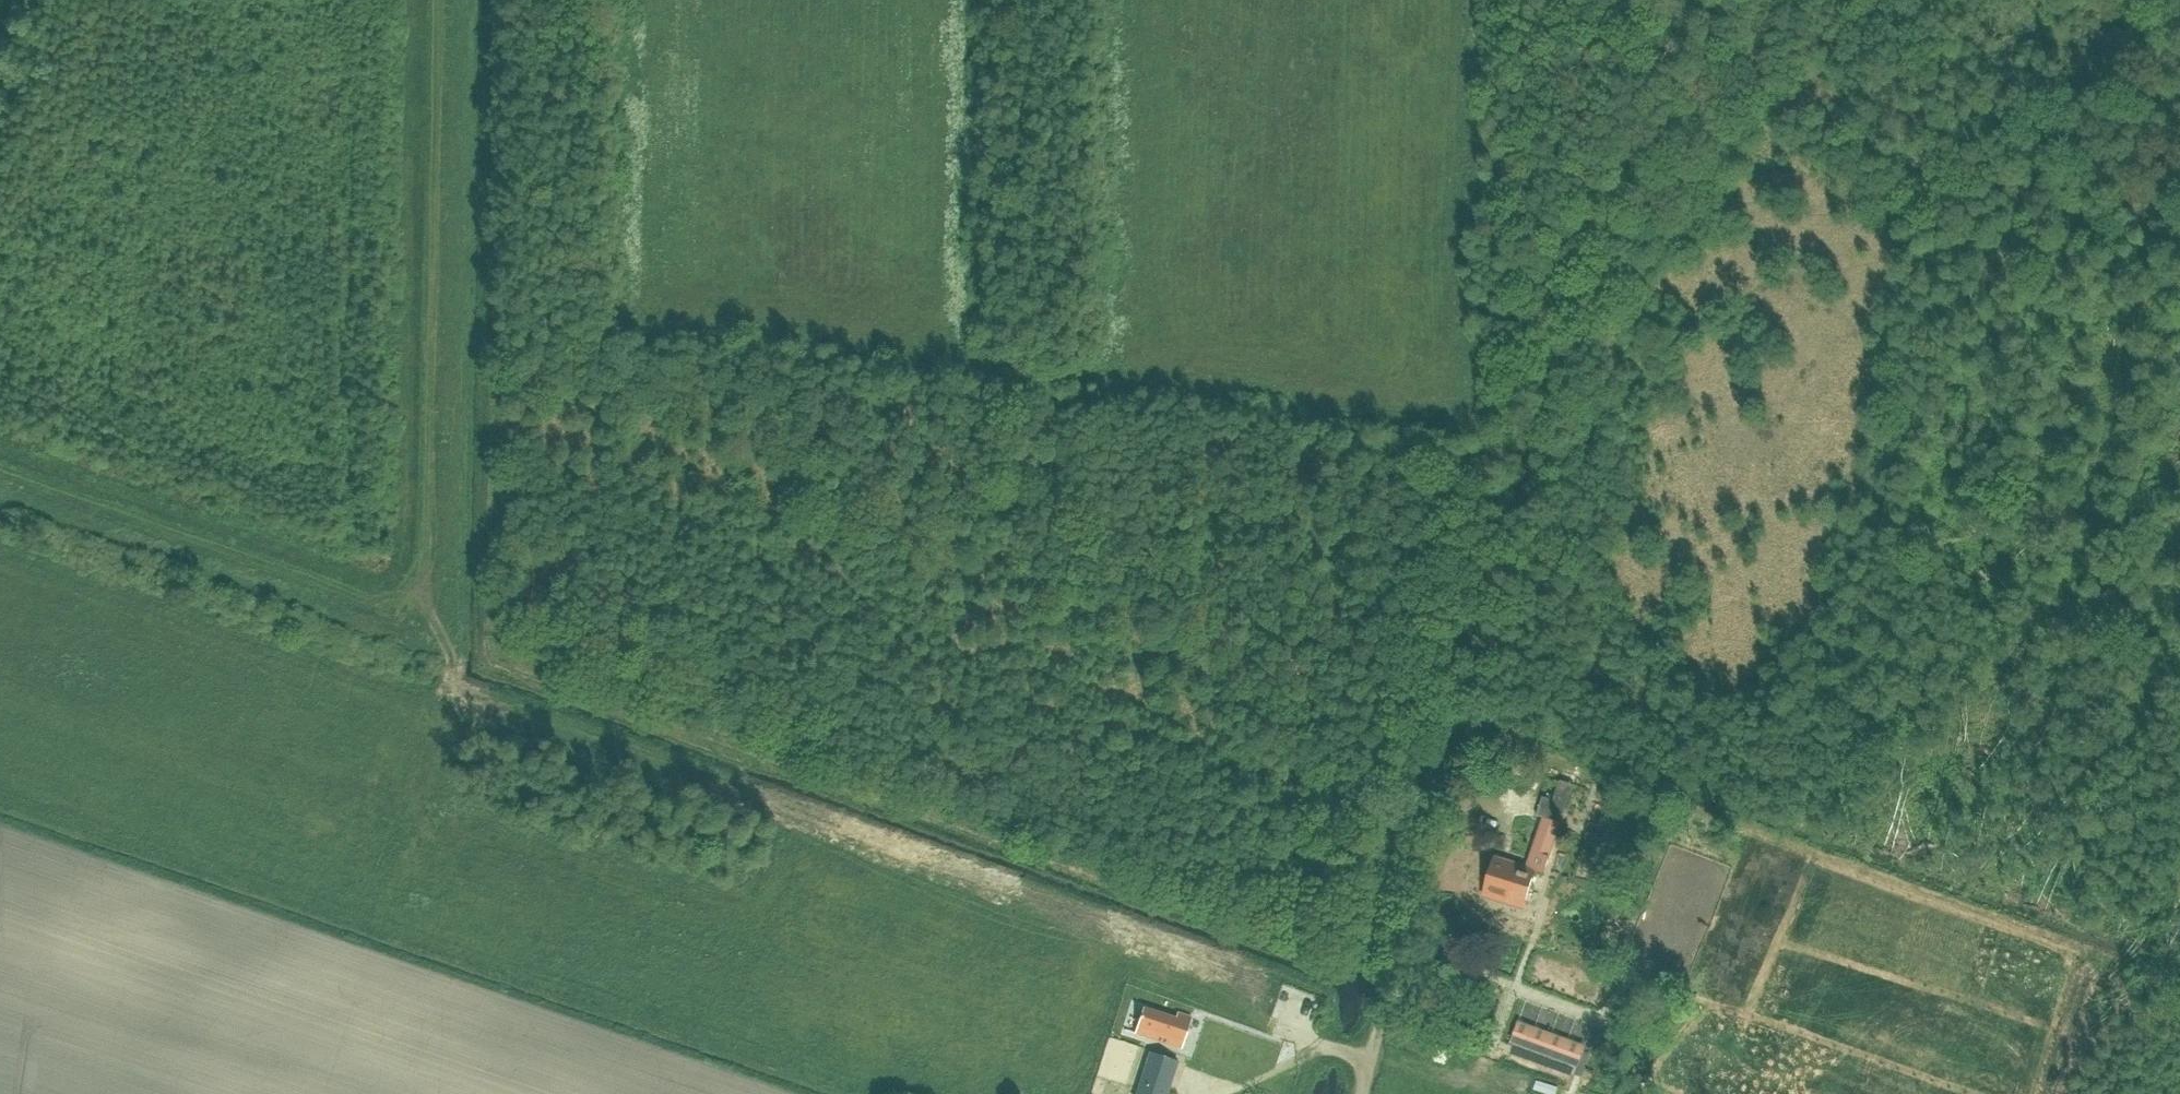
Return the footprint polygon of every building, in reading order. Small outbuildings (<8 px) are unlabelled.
[(1541,801),(1536,814),(1560,823),(1574,783),(1562,779),(1552,805),(1541,801)] [(1634,843),(1642,819),(1606,807),(1598,830),(1634,843)] [(1524,908),(1536,870),(1495,858),(1483,895),(1524,908)] [(1175,1019),(1142,1008),(1134,1034),(1181,1049),(1191,1017),(1177,1013),(1175,1019)] [(1115,1041),(1102,1078),(1131,1088),(1144,1051),(1115,1041)] [(1136,1093),(1166,1093),(1177,1061),(1149,1052),(1136,1093)]
